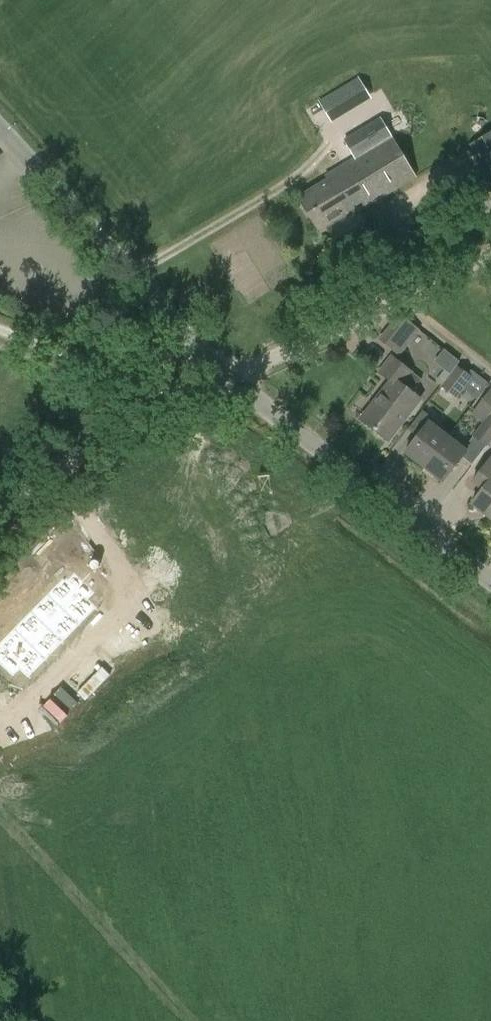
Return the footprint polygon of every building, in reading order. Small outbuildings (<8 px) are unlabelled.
[(351,107),(340,89),(321,101),(331,119),(351,107)] [(329,180),(299,198),(318,231),(330,224),(332,227),(329,229),(343,253),(373,235),(359,211),(370,205),(372,204),(416,178),(381,120),(345,141),(355,158),(326,176),(329,180)] [(475,140),(490,176),(490,133),(475,140)] [(379,341),(398,356),(418,330),(399,316),(379,341)] [(435,381),(442,387),(458,366),(460,364),(453,358),(435,381)] [(363,420),(388,439),(419,400),(411,394),(421,380),(393,359),(380,375),(391,383),(363,420)] [(458,366),(442,387),(457,398),(473,378),(458,366)] [(479,404),(490,413),(473,436),(488,447),(490,443),(490,389),(479,404)] [(406,453),(424,468),(448,438),(430,423),(406,453)] [(448,438),(424,468),(442,482),(466,452),(448,438)] [(490,519),(490,457),(472,483),(483,491),(473,504),(490,519)] [(20,568),(28,575),(40,562),(33,554),(20,568)] [(64,569),(46,587),(76,619),(95,602),(64,569)] [(13,594),(21,583),(13,576),(4,588),(13,594)] [(46,587),(29,603),(59,635),(76,619),(46,587)] [(29,603),(12,619),(42,651),(59,635),(29,603)] [(0,630),(0,655),(17,674),(42,651),(12,619),(0,630)]
